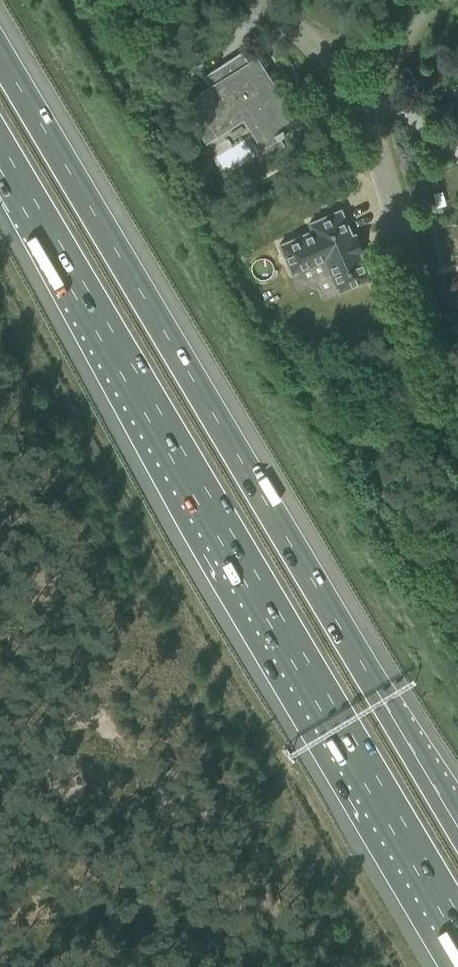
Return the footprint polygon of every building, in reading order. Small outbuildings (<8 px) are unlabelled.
[(296,122),(255,58),(254,59),(257,64),(252,67),(242,50),(202,76),(209,85),(191,96),(204,116),(193,123),(205,142),(243,118),(258,141),(255,143),(265,157),(284,144),(278,134),(296,122)] [(370,277),(359,251),(361,250),(354,233),(351,234),(340,208),(309,222),(312,229),(279,244),(292,272),(325,258),(339,291),(370,277)]
